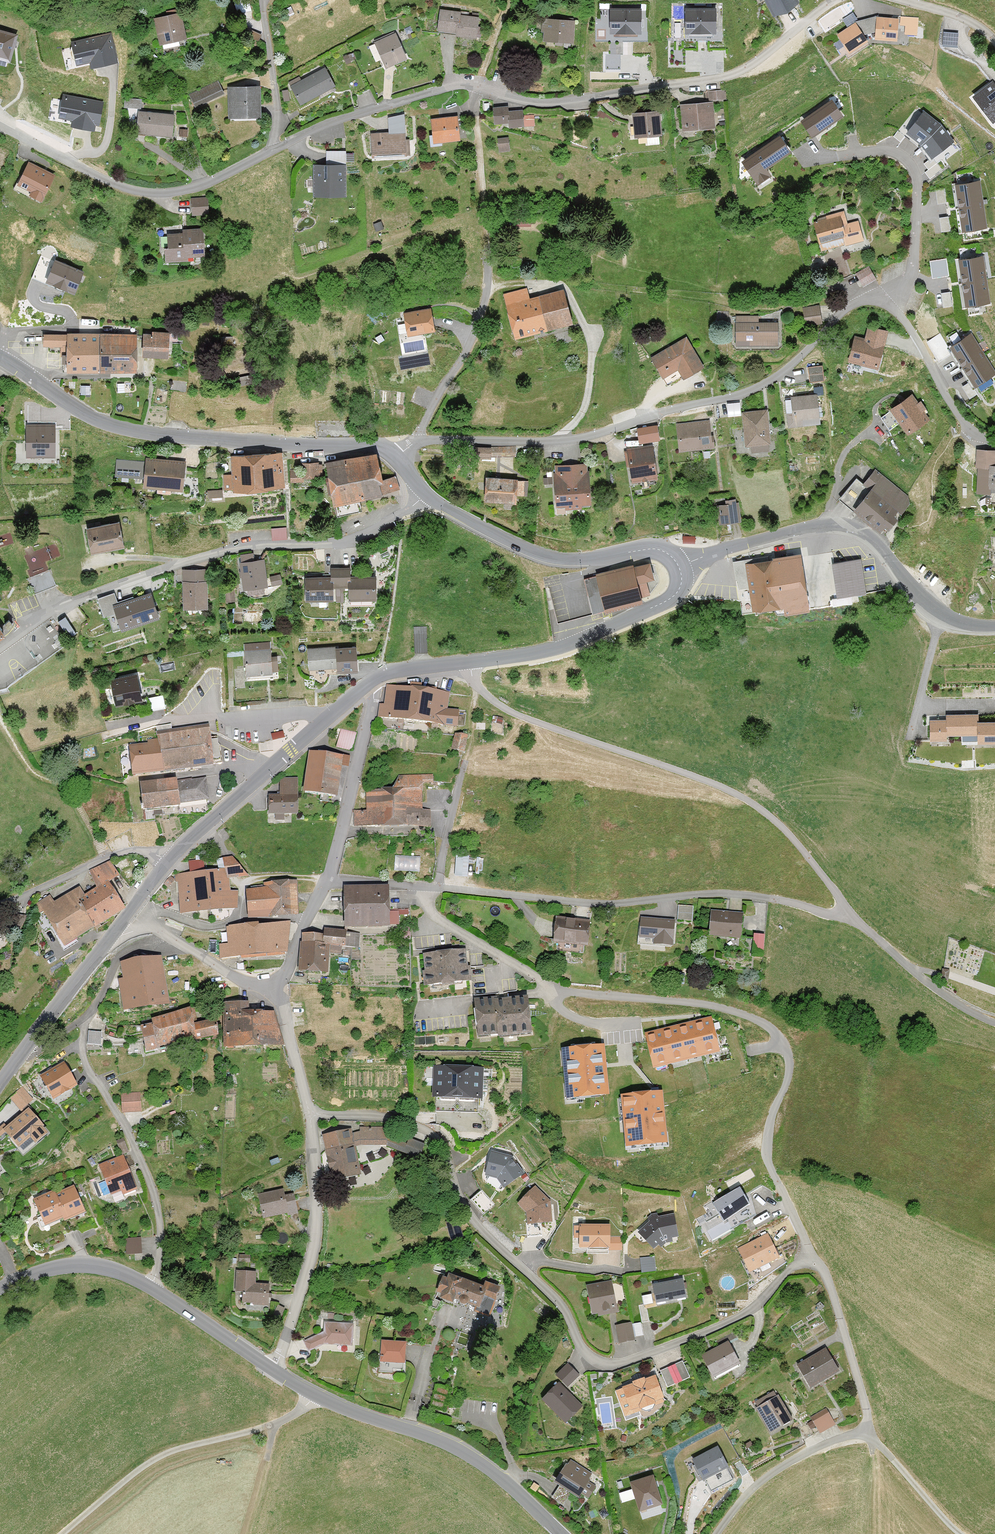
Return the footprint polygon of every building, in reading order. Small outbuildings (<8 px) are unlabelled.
[(798,0),(764,0),(773,17),(799,3),(798,0)] [(642,9),(610,8),(609,34),(642,34),(642,9)] [(479,17),(460,15),(460,12),(440,10),(438,32),(457,34),(456,37),(477,39),(479,17)] [(717,11),(686,10),(686,36),(717,36),(717,11)] [(854,11),(844,16),(847,23),(857,18),(854,11)] [(181,13),(153,19),(159,45),(187,39),(181,13)] [(875,38),(897,39),(898,17),(876,15),(875,38)] [(918,35),(919,17),(901,16),(900,26),(905,26),(905,34),(918,35)] [(575,21),(544,19),(543,42),(574,44),(575,21)] [(849,52),(867,39),(855,22),(837,34),(849,52)] [(0,31),(0,60),(10,62),(17,36),(0,31)] [(407,59),(396,32),(374,41),(386,68),(407,59)] [(959,33),(943,32),(943,47),(958,48),(959,33)] [(111,33),(71,42),(76,66),(90,63),(91,69),(118,63),(111,33)] [(301,105),(336,85),(324,65),(289,84),(301,105)] [(224,94),(218,80),(188,94),(194,108),(224,94)] [(971,97),(992,124),(994,121),(994,83),(993,80),(971,97)] [(228,119),(262,118),(261,86),(228,87),(228,119)] [(721,90),(706,91),(706,100),(721,100),(721,90)] [(104,102),(62,95),(58,118),(72,121),(71,127),(94,131),(95,125),(99,126),(104,102)] [(832,99),(801,120),(812,137),(843,116),(832,99)] [(684,130),(716,127),(714,102),(682,104),(684,130)] [(493,107),(493,121),(510,120),(510,125),(524,124),(523,109),(511,110),(511,106),(493,107)] [(634,136),(664,134),(662,110),(632,112),(634,136)] [(923,110),(905,133),(919,145),(931,159),(954,141),(941,124),(923,110)] [(145,135),(173,137),(175,113),(147,111),(145,135)] [(433,144),(461,141),(459,116),(431,118),(433,144)] [(371,156),(407,155),(407,124),(371,125),(371,156)] [(178,136),(189,137),(189,128),(179,128),(178,136)] [(779,134),(740,160),(757,185),(772,174),(767,167),(791,151),(779,134)] [(499,151),(510,149),(508,137),(497,138),(499,151)] [(326,151),(327,165),(314,165),(314,198),(347,198),(346,151),(326,151)] [(54,175),(29,162),(16,188),(41,201),(54,175)] [(980,179),(956,182),(962,230),(986,227),(980,179)] [(192,216),(210,214),(208,197),(191,198),(192,216)] [(813,221),(821,251),(851,243),(843,213),(813,221)] [(163,234),(165,263),(190,262),(190,257),(204,256),(202,228),(182,229),(182,233),(163,234)] [(983,255),(959,258),(965,306),(990,302),(983,255)] [(84,270),(54,258),(45,282),(55,286),(54,288),(63,292),(64,289),(75,293),(84,270)] [(863,286),(876,279),(868,265),(855,272),(863,286)] [(563,287),(530,297),(527,286),(501,293),(505,304),(514,338),(573,321),(563,287)] [(821,304),(805,304),(805,320),(822,319),(821,304)] [(408,336),(436,332),(432,307),(404,312),(408,336)] [(780,320),(759,320),(759,315),(736,315),(736,346),(780,346),(780,320)] [(887,346),(885,345),(889,330),(868,325),(864,339),(855,337),(849,360),(880,369),(887,346)] [(142,332),(142,356),(168,357),(169,332),(142,332)] [(971,332),(950,344),(975,385),(994,373),(994,371),(971,332)] [(66,371),(100,371),(100,333),(43,333),(43,345),(66,345),(66,371)] [(100,333),(100,371),(137,371),(137,333),(100,333)] [(686,336),(652,356),(665,377),(679,369),(685,379),(705,367),(686,336)] [(823,364),(808,366),(809,379),(825,378),(823,364)] [(822,422),(819,393),(793,396),(796,425),(822,422)] [(913,394),(880,415),(889,429),(899,422),(908,435),(931,420),(913,394)] [(728,401),(729,412),(741,412),(740,400),(728,401)] [(772,443),(768,409),(742,412),(746,447),(772,443)] [(676,422),(678,451),(714,447),(711,419),(676,422)] [(55,457),(55,424),(25,424),(25,457),(55,457)] [(658,425),(637,429),(640,444),(661,440),(658,425)] [(627,448),(633,484),(659,480),(654,444),(627,448)] [(488,456),(517,456),(517,445),(488,445),(488,456)] [(977,491),(994,491),(994,449),(978,448),(977,491)] [(224,489),(232,489),(232,490),(285,487),(283,451),(230,454),(231,472),(223,472),(224,489)] [(376,452),(325,462),(334,505),(380,496),(400,487),(392,466),(380,470),(376,452)] [(144,458),(144,461),(117,459),(116,476),(143,477),(143,488),(184,491),(186,461),(144,458)] [(322,478),(322,461),(303,461),(303,478),(322,478)] [(553,465),(555,510),(594,508),(591,463),(553,465)] [(881,533),(910,498),(868,463),(839,498),(881,533)] [(486,477),(484,501),(517,503),(519,478),(486,477)] [(552,477),(542,477),(542,485),(552,485),(552,477)] [(207,496),(222,496),(222,488),(207,488),(207,496)] [(720,525),(742,521),(739,499),(716,502),(720,525)] [(91,554),(125,548),(120,521),(86,527),(91,554)] [(286,527),(270,527),(270,539),(286,539),(286,527)] [(749,587),(752,610),(783,606),(784,612),(809,609),(801,555),(768,560),(745,563),(749,587)] [(739,588),(749,587),(745,563),(768,560),(768,556),(733,561),(736,578),(738,578),(739,588)] [(860,558),(832,563),(838,596),(866,591),(860,558)] [(264,559),(240,562),(243,588),(267,586),(264,559)] [(655,580),(650,561),(583,577),(588,596),(601,593),(603,601),(607,613),(645,603),(640,584),(655,580)] [(208,568),(182,569),(183,608),(208,607),(208,568)] [(40,576),(34,577),(36,588),(55,584),(52,570),(39,572),(40,576)] [(342,588),(341,573),(331,573),(331,577),(305,576),(305,600),(334,600),(334,588),(342,588)] [(352,573),(341,573),(342,588),(349,588),(349,600),(377,600),(377,579),(351,578),(352,573)] [(282,584),(280,574),(270,576),(272,586),(282,584)] [(234,588),(225,588),(225,602),(234,602),(234,588)] [(160,617),(151,591),(117,603),(114,592),(97,597),(104,617),(115,613),(121,630),(160,617)] [(414,653),(427,653),(426,627),(413,627),(414,653)] [(244,674),(275,672),(274,642),(242,643),(244,674)] [(308,672),(359,671),(358,645),(307,646),(308,672)] [(115,706),(142,700),(136,671),(109,677),(115,706)] [(415,724),(419,689),(387,685),(384,705),(379,704),(377,719),(415,724)] [(460,712),(447,710),(449,693),(419,689),(415,724),(458,730),(460,712)] [(930,719),(930,740),(946,740),(946,735),(977,734),(979,734),(979,720),(979,713),(946,713),(946,719),(930,719)] [(490,724),(504,726),(505,717),(491,716),(490,724)] [(979,720),(979,734),(977,734),(977,742),(994,742),(994,720),(979,720)] [(132,774),(214,763),(209,725),(156,733),(158,742),(128,746),(132,774)] [(357,731),(340,728),(336,747),(353,750),(357,731)] [(467,736),(454,734),(451,752),(464,754),(467,736)] [(348,766),(350,755),(308,749),(303,791),(338,795),(342,765),(348,766)] [(397,774),(397,786),(398,824),(430,825),(430,809),(422,809),(422,788),(434,788),(434,773),(397,774)] [(206,776),(176,781),(176,778),(139,783),(142,809),(179,804),(179,801),(209,796),(206,776)] [(298,777),(279,777),(279,793),(267,793),(267,813),(299,813),(298,777)] [(398,824),(397,786),(365,786),(366,809),(353,809),(353,825),(398,824)] [(395,869),(421,870),(422,854),(396,853),(395,869)] [(470,855),(457,854),(456,874),(468,875),(470,855)] [(180,914),(238,907),(238,890),(230,890),(230,876),(249,875),(232,855),(224,856),(225,868),(175,873),(180,914)] [(109,860),(89,870),(99,885),(111,881),(120,876),(109,860)] [(248,918),(299,913),(298,878),(266,880),(266,887),(247,890),(248,918)] [(99,885),(86,896),(82,900),(94,926),(125,908),(111,881),(99,885)] [(343,927),(389,927),(389,888),(343,885),(343,927)] [(82,900),(86,896),(84,893),(79,886),(54,902),(49,894),(32,906),(38,915),(42,912),(63,947),(94,926),(82,900)] [(694,919),(695,904),(679,903),(678,918),(694,919)] [(409,907),(389,908),(390,923),(400,923),(400,913),(410,913),(409,907)] [(710,911),(709,935),(742,937),(744,913),(710,911)] [(674,944),(675,917),(641,915),(639,942),(674,944)] [(591,920),(555,916),(552,941),(588,946),(591,920)] [(290,919),(255,922),(256,955),(287,954),(290,919)] [(256,955),(255,922),(227,925),(228,943),(219,943),(219,957),(256,955)] [(324,934),(306,934),(299,951),(298,971),(328,972),(328,953),(329,946),(358,947),(359,933),(346,933),(345,930),(323,929),(324,934)] [(763,954),(765,933),(754,932),(752,953),(763,954)] [(465,949),(422,952),(424,987),(468,984),(465,949)] [(171,1004),(162,953),(120,960),(123,977),(118,978),(124,1012),(171,1004)] [(531,996),(474,1000),(477,1038),(533,1035),(531,996)] [(252,1046),(250,1012),(249,998),(223,999),(224,1048),(252,1046)] [(217,1021),(192,1028),(187,1008),(173,1011),(181,1042),(220,1033),(217,1021)] [(274,1010),(250,1012),(252,1046),(284,1045),(274,1010)] [(145,1051),(181,1042),(173,1011),(151,1017),(142,1037),(145,1051)] [(660,1067),(720,1053),(716,1037),(711,1016),(643,1033),(652,1069),(660,1067)] [(87,1044),(101,1045),(101,1032),(88,1031),(87,1044)] [(609,1096),(605,1045),(561,1049),(565,1100),(609,1096)] [(54,1100),(77,1086),(64,1063),(40,1077),(54,1100)] [(480,1068),(437,1066),(436,1099),(479,1101),(480,1068)] [(26,1085),(11,1094),(20,1108),(34,1099),(26,1085)] [(121,1112),(141,1111),(140,1091),(120,1092),(121,1112)] [(663,1091),(620,1095),(624,1147),(668,1143),(663,1091)] [(45,1125),(29,1106),(3,1129),(19,1146),(30,1136),(36,1142),(48,1132),(43,1126),(45,1125)] [(351,1129),(322,1134),(331,1180),(360,1174),(351,1129)] [(384,1145),(420,1160),(427,1144),(391,1129),(384,1145)] [(525,1173),(513,1156),(490,1151),(484,1176),(496,1179),(503,1188),(525,1173)] [(137,1189),(122,1154),(98,1164),(113,1199),(137,1189)] [(55,1192),(64,1217),(65,1221),(85,1212),(72,1185),(55,1192)] [(553,1222),(551,1201),(534,1185),(516,1204),(525,1213),(526,1224),(553,1222)] [(262,1218),(298,1212),(294,1186),(257,1192),(262,1218)] [(723,1221),(751,1202),(740,1186),(712,1205),(723,1221)] [(46,1225),(64,1217),(55,1192),(53,1190),(34,1199),(46,1225)] [(655,1249),(665,1239),(679,1236),(675,1213),(654,1217),(639,1232),(655,1249)] [(622,1250),(622,1236),(611,1236),(611,1223),(572,1223),(571,1250),(622,1250)] [(750,1272),(780,1257),(768,1233),(738,1247),(750,1272)] [(141,1245),(140,1236),(125,1238),(125,1247),(141,1245)] [(655,1256),(639,1258),(640,1272),(656,1271),(655,1256)] [(253,1305),(269,1305),(270,1284),(254,1284),(254,1270),(236,1270),(235,1292),(243,1292),(243,1302),(253,1301),(253,1305)] [(489,1316),(499,1291),(488,1287),(487,1290),(462,1281),(463,1278),(449,1273),(444,1284),(440,1282),(436,1292),(442,1294),(440,1298),(453,1303),(455,1298),(460,1300),(460,1298),(461,1297),(463,1296),(465,1296),(466,1296),(468,1297),(469,1298),(469,1300),(469,1302),(468,1303),(477,1306),(475,1311),(489,1316)] [(652,1282),(656,1303),(687,1298),(684,1277),(652,1282)] [(591,1314),(620,1311),(617,1281),(588,1284),(591,1314)] [(468,1303),(469,1302),(469,1300),(469,1298),(468,1297),(466,1296),(465,1296),(463,1296),(461,1297),(460,1298),(460,1300),(460,1302),(461,1303),(463,1304),(465,1305),(466,1304),(468,1303)] [(323,1330),(303,1340),(309,1352),(324,1344),(353,1345),(353,1322),(323,1322),(323,1330)] [(616,1325),(618,1343),(634,1341),(631,1323),(616,1325)] [(407,1364),(407,1340),(380,1339),(379,1363),(407,1364)] [(715,1377),(741,1364),(730,1340),(703,1354),(715,1377)] [(812,1388),(841,1371),(827,1347),(798,1364),(812,1388)] [(567,1362),(555,1374),(567,1386),(580,1374),(567,1362)] [(690,1379),(683,1362),(660,1371),(667,1388),(690,1379)] [(626,1413),(664,1400),(655,1374),(617,1388),(626,1413)] [(542,1399),(566,1423),(583,1406),(559,1382),(542,1399)] [(757,1408),(772,1433),(794,1420),(780,1395),(757,1408)] [(820,1433),(836,1424),(827,1407),(810,1416),(820,1433)] [(691,1457),(701,1481),(731,1468),(721,1444),(691,1457)] [(566,1465),(555,1483),(585,1502),(596,1484),(566,1465)] [(656,1475),(631,1482),(639,1514),(665,1507),(656,1475)]
